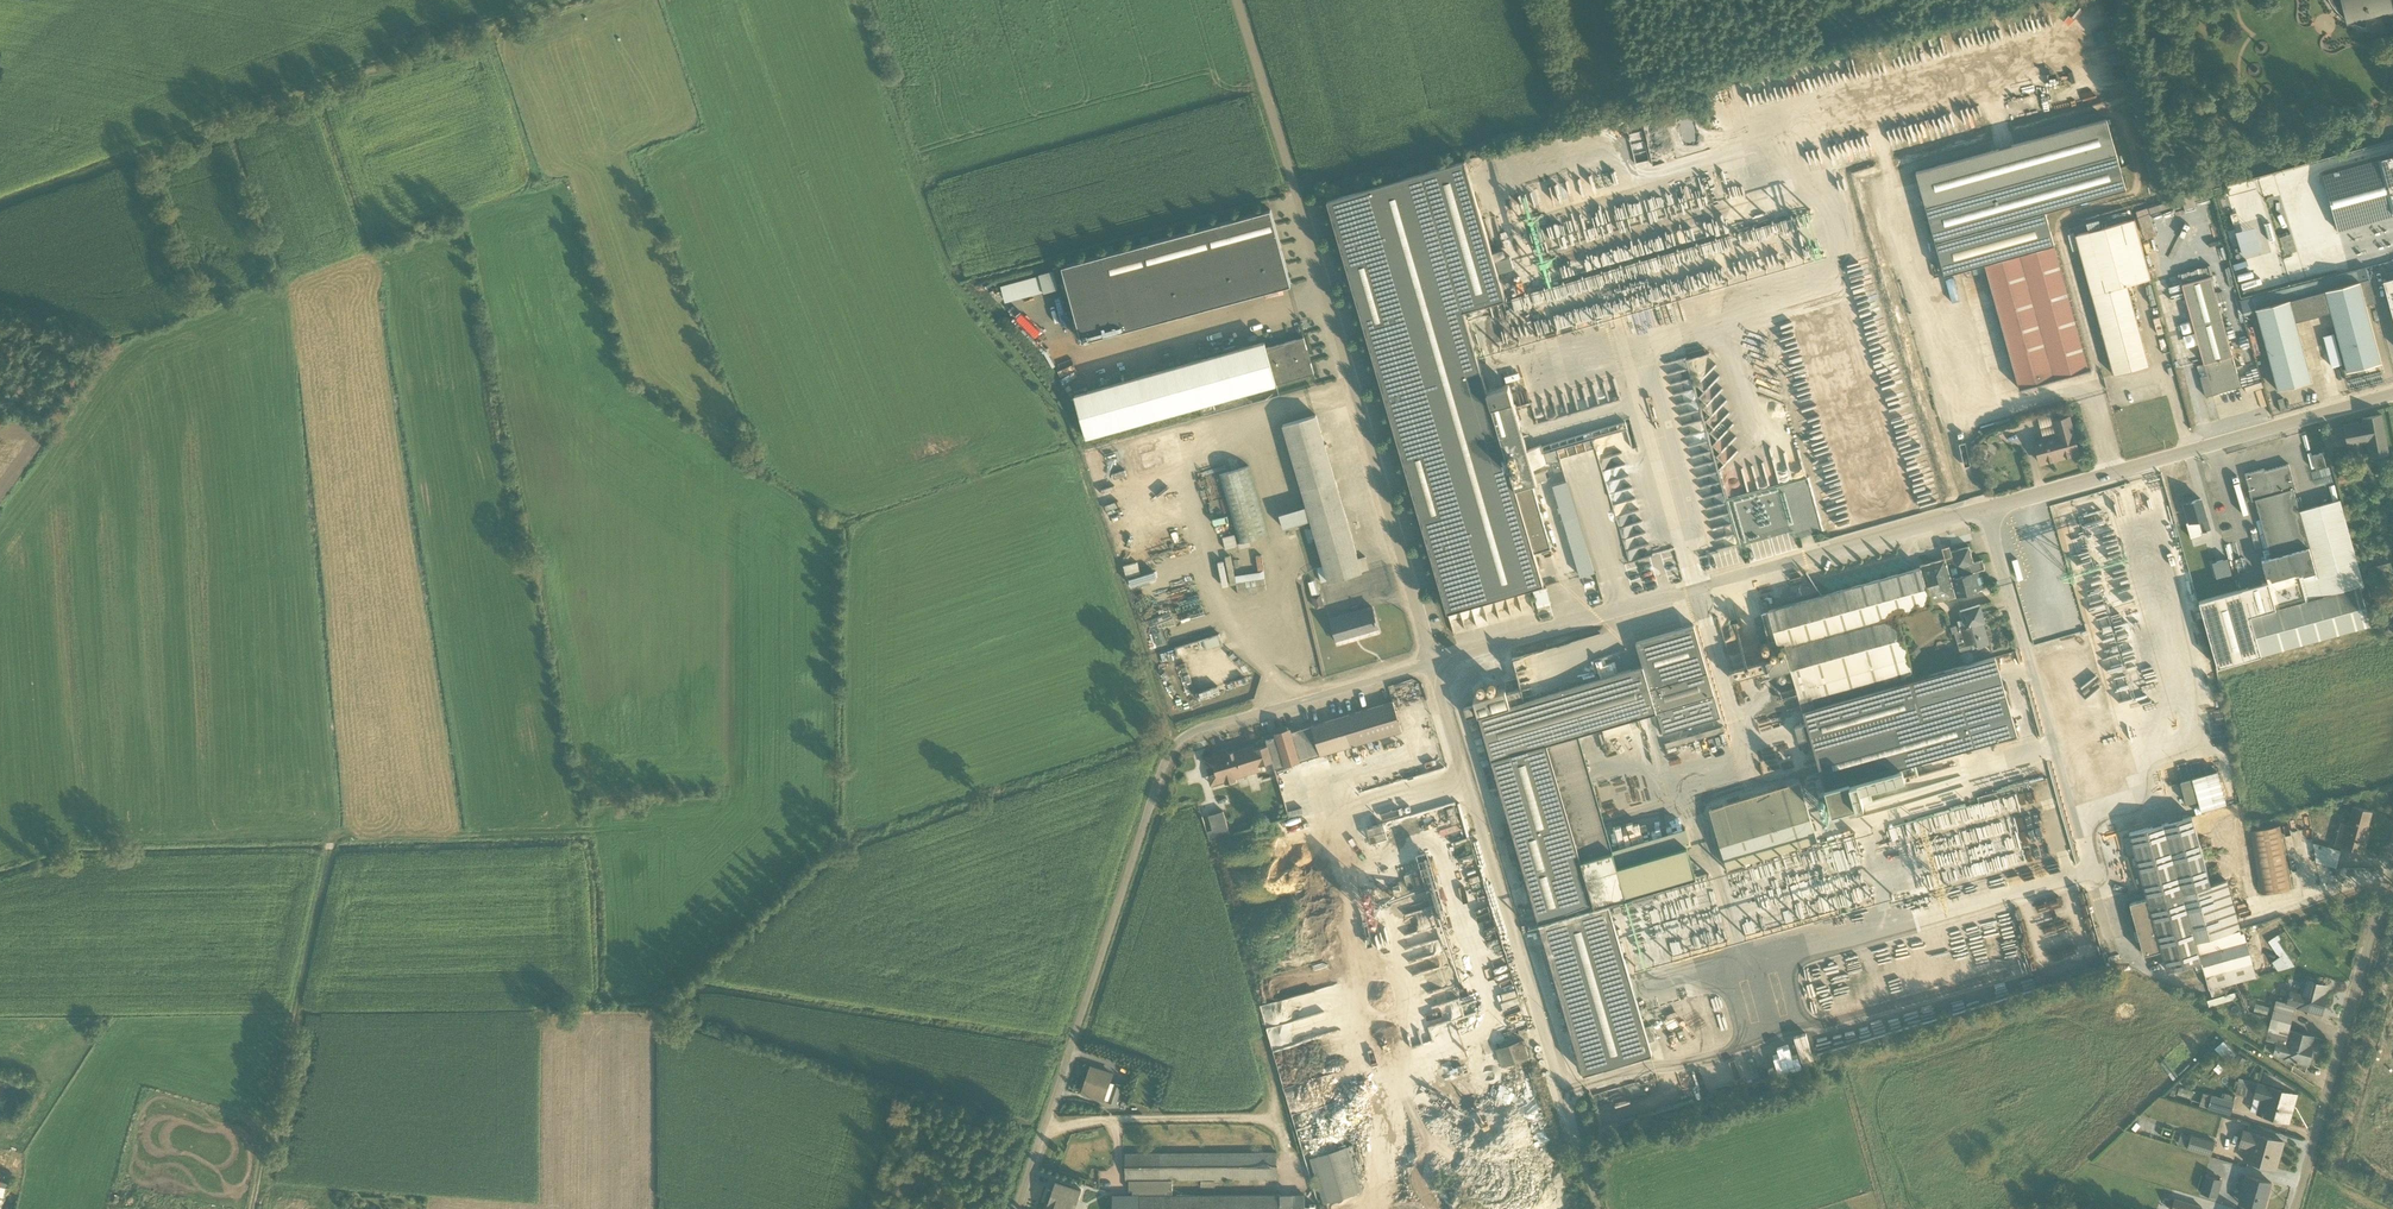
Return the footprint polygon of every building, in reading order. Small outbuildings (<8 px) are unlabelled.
[(2331,4),(2335,10),(2340,14),(2345,18),(2346,25),(2352,24),(2364,27),(2366,20),(2392,14),(2392,11),(2390,0),(2328,0),(2331,4)] [(1556,44),(1554,44),(1555,46),(1556,46),(1557,51),(1568,48),(1566,38),(1555,40),(1556,44)] [(2106,120),(1915,172),(1944,276),(1977,266),(1981,281),(1988,279),(2018,390),(2088,370),(2045,212),(2125,190),(2106,120)] [(2322,175),(2338,232),(2392,216),(2392,155),(2322,175)] [(1464,160),(1327,200),(1447,612),(1543,584),(1534,553),(1549,548),(1530,484),(1548,479),(1545,471),(1534,474),(1532,468),(1560,460),(1557,449),(1543,453),(1541,446),(1527,449),(1508,385),(1487,391),(1463,310),(1505,298),(1497,273),(1512,269),(1509,257),(1494,261),(1464,160)] [(2139,212),(2143,227),(2179,217),(2175,202),(2139,212)] [(1038,277),(1000,287),(1005,303),(1043,293),(1043,294),(1058,289),(1056,284),(1066,281),(1082,342),(1291,285),(1270,210),(1052,269),(1053,271),(1038,275),(1038,277)] [(2130,210),(2106,217),(2108,221),(2132,215),(2130,210)] [(2088,232),(2075,235),(2113,376),(2149,366),(2127,285),(2150,279),(2133,220),(2100,229),(2098,220),(2086,223),(2088,232)] [(2155,264),(2173,258),(2167,238),(2149,243),(2155,264)] [(2251,297),(2239,301),(2243,315),(2255,312),(2276,391),(2311,381),(2295,321),(2330,312),(2346,372),(2381,363),(2365,305),(2375,302),(2365,267),(2251,297)] [(2210,277),(2181,285),(2207,376),(2200,378),(2205,397),(2240,387),(2210,277)] [(2383,281),(2392,320),(2392,278),(2383,281)] [(1786,338),(1787,344),(1794,342),(1788,322),(1773,327),(1777,341),(1786,338)] [(2252,326),(2247,328),(2255,355),(2260,354),(2252,326)] [(1264,342),(1074,396),(1086,439),(1199,407),(1201,414),(1214,410),(1213,403),(1313,375),(1303,338),(1266,349),(1264,342)] [(1709,352),(1685,358),(1692,383),(1700,381),(1701,385),(1699,378),(1715,374),(1714,368),(1709,352)] [(1777,487),(1725,501),(1692,375),(1682,377),(1680,369),(1671,372),(1672,375),(1670,375),(1716,548),(1738,543),(1731,515),(1740,513),(1747,539),(1788,528),(1777,487)] [(2042,437),(2033,440),(2039,462),(2060,456),(2061,458),(2079,454),(2068,416),(2052,420),(2051,414),(2037,418),(2042,437)] [(2358,422),(2343,425),(2347,448),(2351,447),(2352,458),(2363,456),(2362,445),(2367,444),(2369,458),(2388,454),(2381,414),(2362,418),(2363,423),(2358,424),(2358,422)] [(1301,490),(1334,480),(1315,416),(1282,426),(1301,490)] [(1996,428),(1998,441),(2019,437),(2017,424),(1996,428)] [(1980,444),(1979,452),(1986,453),(1988,445),(1980,444)] [(2322,453),(2311,456),(2315,470),(2325,467),(2322,453)] [(2267,581),(2197,601),(2217,668),(2260,656),(2370,626),(2359,587),(2363,586),(2339,500),(2338,500),(2298,511),(2293,490),(2295,489),(2288,464),(2264,471),(2263,469),(2244,474),(2252,501),(2254,501),(2270,558),(2261,561),(2267,581)] [(1239,544),(1249,541),(1269,536),(1249,466),(1218,475),(1239,544)] [(2349,475),(2337,478),(2338,484),(2350,481),(2349,475)] [(1334,480),(1301,490),(1306,507),(1279,515),(1283,529),(1310,521),(1312,529),(1308,530),(1311,539),(1315,538),(1323,566),(1327,581),(1328,582),(1361,573),(1357,559),(1334,480)] [(1563,519),(1577,515),(1568,481),(1553,485),(1563,519)] [(2184,504),(2183,504),(2188,522),(2185,523),(2190,539),(2202,536),(2201,532),(2209,530),(2200,499),(2191,502),(2191,500),(2184,502),(2184,504)] [(1577,515),(1563,519),(1580,578),(1594,574),(1577,515)] [(2079,516),(2068,516),(2068,525),(2079,524),(2079,516)] [(1234,535),(1222,538),(1225,550),(1237,547),(1234,535)] [(1249,541),(1239,544),(1237,544),(1239,550),(1251,547),(1249,541)] [(1951,556),(1950,552),(1949,546),(1942,548),(1945,558),(1951,556)] [(1771,659),(1769,659),(1729,672),(1731,681),(1768,670),(1769,674),(1781,670),(1782,675),(1792,673),(1806,723),(1794,726),(1799,741),(1810,737),(1832,813),(1846,809),(1855,807),(1855,808),(1863,806),(1862,804),(1872,801),(1869,790),(1874,788),(1903,780),(1900,768),(2017,735),(1995,657),(1913,680),(1896,616),(1931,606),(1931,604),(1985,589),(1980,571),(1984,569),(1982,560),(1973,562),(1968,547),(1950,552),(1951,556),(1945,558),(1944,559),(1919,566),(1920,568),(1768,611),(1778,646),(1781,656),(1771,659)] [(1357,559),(1361,573),(1368,571),(1364,557),(1357,559)] [(2226,559),(2211,563),(2215,578),(2230,574),(2226,559)] [(1137,562),(1123,566),(1126,577),(1140,574),(1137,562)] [(2389,562),(2364,569),(2367,578),(2391,571),(2389,562)] [(1327,581),(1323,566),(1317,568),(1321,583),(1327,581)] [(1315,580),(1307,582),(1311,596),(1319,594),(1315,580)] [(1536,607),(1550,604),(1546,587),(1532,590),(1536,607)] [(1320,595),(1311,598),(1314,609),(1324,606),(1320,595)] [(1956,625),(1950,627),(1952,634),(1954,633),(1958,647),(1959,650),(1962,652),(1960,655),(1962,661),(1966,663),(1971,662),(1974,657),(1973,653),(1976,651),(1978,648),(1985,652),(1990,650),(1983,627),(1981,628),(1979,624),(1985,622),(1980,605),(1959,611),(1961,620),(1956,621),(1958,628),(1957,628),(1956,625)] [(1371,607),(1330,619),(1337,644),(1379,632),(1371,607)] [(1778,646),(1768,611),(1761,613),(1771,649),(1766,651),(1769,659),(1771,659),(1781,656),(1778,646)] [(1642,666),(1656,712),(1662,735),(1720,718),(1693,626),(1635,643),(1642,666)] [(1219,635),(1202,641),(1205,650),(1222,644),(1219,635)] [(1656,712),(1642,666),(1524,700),(1520,688),(1506,693),(1505,689),(1473,698),(1475,704),(1463,707),(1466,717),(1478,714),(1491,760),(1578,734),(1601,727),(1627,720),(1656,712)] [(1267,746),(1272,762),(1274,769),(1401,732),(1392,702),(1265,740),(1267,746)] [(1627,720),(1601,727),(1605,741),(1631,734),(1627,720)] [(1723,727),(1665,743),(1666,748),(1724,732),(1723,727)] [(1578,734),(1491,760),(1583,1074),(1652,1054),(1607,902),(1695,877),(1685,843),(1689,842),(1685,828),(1612,849),(1578,734)] [(1272,762),(1267,746),(1254,750),(1253,747),(1233,753),(1233,752),(1227,754),(1226,751),(1213,754),(1214,757),(1203,760),(1206,768),(1213,766),(1216,775),(1219,774),(1221,782),(1260,771),(1258,766),(1272,762)] [(2217,771),(2179,782),(2185,804),(2198,801),(2200,811),(2226,804),(2217,771)] [(1219,774),(1216,775),(1208,777),(1211,785),(1221,782),(1219,774)] [(1799,783),(1709,810),(1726,869),(1817,841),(1799,783)] [(2340,822),(2333,845),(2363,853),(2367,837),(2364,836),(2371,811),(2352,806),(2347,824),(2340,822)] [(2314,807),(2309,815),(2316,819),(2321,811),(2314,807)] [(1212,830),(1206,832),(1209,840),(1229,834),(1223,812),(1208,816),(1212,830)] [(2209,990),(2223,986),(2255,977),(2243,932),(2240,933),(2239,929),(2240,929),(2227,881),(2210,885),(2191,816),(2128,834),(2146,899),(2129,904),(2137,932),(2133,932),(2136,942),(2139,941),(2143,955),(2160,951),(2165,972),(2194,964),(2196,973),(2204,970),(2209,990)] [(2309,821),(2301,823),(2302,832),(2311,830),(2309,821)] [(2278,826),(2248,832),(2260,895),(2290,890),(2278,826)] [(2340,851),(2313,843),(2316,863),(2335,868),(2340,851)] [(2274,937),(2267,942),(2276,955),(2277,954),(2279,957),(2271,962),(2277,971),(2294,966),(2274,937)] [(2271,1018),(2290,1023),(2294,1011),(2296,1011),(2297,1008),(2321,1014),(2326,994),(2324,993),(2326,986),(2303,980),(2299,993),(2289,991),(2285,1003),(2275,1000),(2274,1006),(2271,1018)] [(2223,986),(2209,990),(2211,997),(2225,993),(2223,986)] [(1317,989),(1261,1003),(1266,1023),(1301,1014),(1308,1012),(1306,1004),(1314,1002),(1316,1009),(1322,1007),(1317,989)] [(2234,993),(2206,1000),(2208,1006),(2235,999),(2234,993)] [(2255,1004),(2253,1011),(2266,1015),(2268,1007),(2255,1004)] [(2290,1023),(2271,1018),(2265,1040),(2275,1043),(2272,1056),(2307,1065),(2313,1045),(2310,1044),(2312,1037),(2288,1031),(2290,1023)] [(2192,1047),(2206,1034),(2198,1025),(2184,1038),(2192,1047)] [(1521,1041),(1495,1051),(1501,1067),(1527,1057),(1521,1041)] [(1813,1063),(1810,1047),(1798,1049),(1802,1066),(1813,1063)] [(1513,1068),(1517,1080),(1531,1076),(1527,1064),(1513,1068)] [(1108,1103),(1116,1106),(1122,1087),(1110,1083),(1113,1073),(1089,1066),(1080,1094),(1104,1102),(1104,1100),(1108,1102),(1108,1103)] [(2294,1094),(2296,1090),(2275,1077),(2274,1076),(2272,1075),(2272,1074),(2263,1072),(2263,1073),(2261,1082),(2283,1088),(2283,1090),(2238,1078),(2237,1081),(2235,1081),(2233,1088),(2236,1089),(2235,1093),(2235,1094),(2245,1096),(2247,1089),(2254,1091),(2252,1098),(2253,1098),(2249,1111),(2288,1122),(2296,1095),(2294,1094)] [(1641,1081),(1628,1084),(1631,1095),(1644,1092),(1641,1081)] [(2192,1092),(2179,1088),(2176,1094),(2190,1099),(2192,1092)] [(2202,1093),(2198,1106),(2229,1115),(2231,1108),(2236,1107),(2238,1099),(2234,1097),(2234,1096),(2224,1093),(2224,1094),(2221,1093),(2220,1098),(2211,1095),(2211,1096),(2202,1093)] [(2242,1159),(2275,1169),(2282,1142),(2242,1130),(2238,1146),(2245,1148),(2242,1159)] [(2190,1136),(2180,1133),(2177,1143),(2187,1147),(2186,1149),(2210,1156),(2214,1142),(2191,1135),(2190,1136)] [(1531,1157),(1543,1154),(1541,1145),(1529,1148),(1531,1157)] [(1309,1158),(1323,1204),(1363,1191),(1349,1146),(1309,1158)] [(1278,1179),(1277,1152),(1125,1153),(1125,1179),(1128,1179),(1128,1191),(1132,1191),(1132,1194),(1140,1194),(1172,1194),(1172,1180),(1278,1179)] [(2222,1180),(2205,1175),(2199,1193),(2216,1198),(2222,1180)] [(2237,1203),(2260,1208),(2263,1208),(2271,1183),(2245,1176),(2237,1203)] [(1081,1190),(1080,1190),(1055,1181),(1052,1190),(1048,1189),(1043,1201),(1047,1203),(1045,1208),(1074,1208),(1081,1190)] [(1112,1196),(1112,1208),(1305,1208),(1305,1194),(1112,1196)] [(2170,1208),(2201,1208),(2202,1207),(2174,1198),(2170,1208)]
